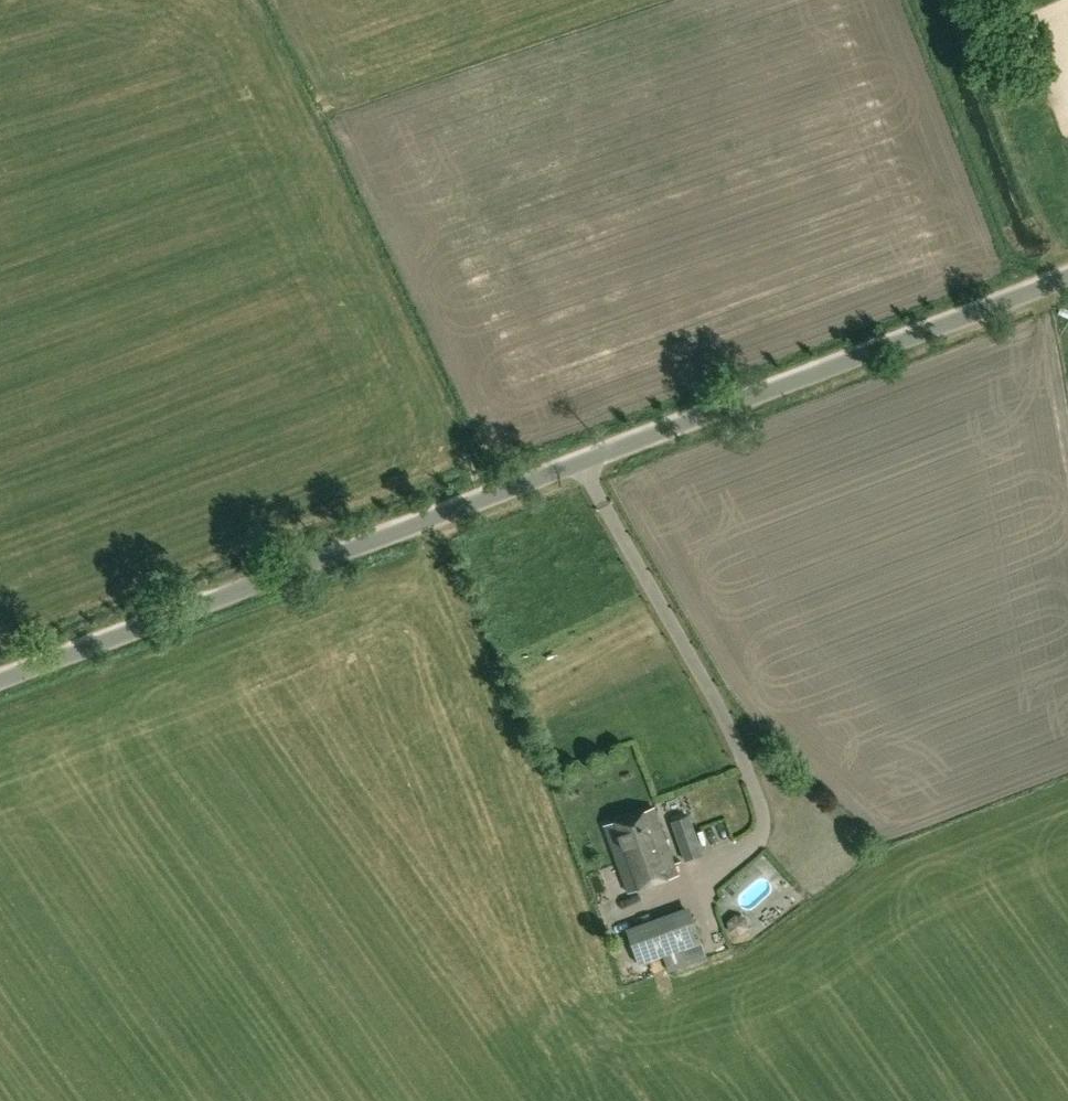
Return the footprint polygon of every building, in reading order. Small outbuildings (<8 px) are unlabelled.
[(604,825),(628,892),(678,874),(654,807),(604,825)] [(684,860),(703,854),(691,816),(671,822),(684,860)] [(690,912),(628,934),(638,963),(701,941),(690,912)]
